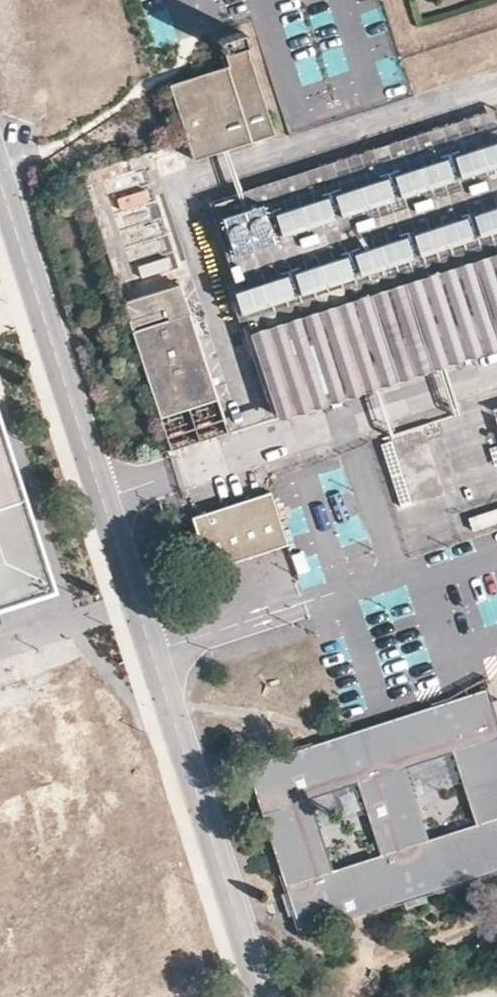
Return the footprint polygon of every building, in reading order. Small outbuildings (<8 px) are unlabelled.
[(272,133),(240,32),(219,39),(227,66),(169,84),(186,138),(193,158),(272,133)] [(380,60),(384,81),(402,78),(398,57),(380,60)] [(495,109),(207,204),(251,339),(496,258),(496,116),(495,109)] [(181,267),(150,166),(103,181),(134,283),(181,267)] [(496,344),(496,258),(251,339),(277,415),(418,370),(496,344)] [(216,402),(179,285),(123,302),(170,449),(226,430),(216,402)] [(234,434),(273,416),(265,399),(226,417),(234,434)] [(49,590),(0,427),(0,605),(49,590)] [(192,517),(206,559),(207,560),(207,561),(208,562),(209,563),(211,564),(214,565),(216,566),(218,567),(285,544),(269,493),(192,517)] [(496,526),(496,510),(470,519),(475,533),(496,526)] [(317,554),(292,561),(301,589),(326,581),(317,554)] [(496,869),(496,731),(484,690),(246,766),(301,933),(496,869)]
